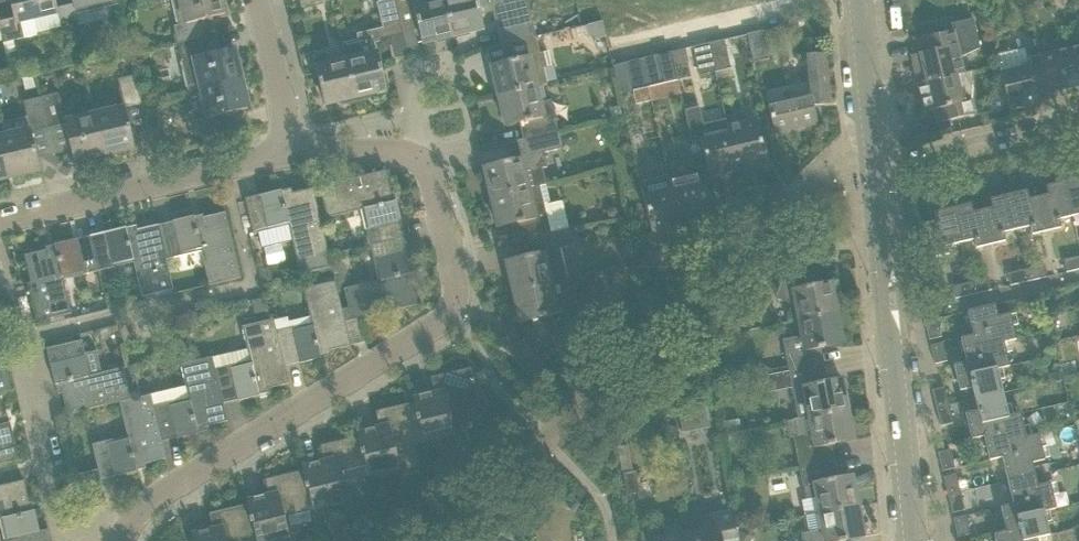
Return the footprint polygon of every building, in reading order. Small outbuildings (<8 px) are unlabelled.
[(3,43),(38,34),(34,16),(57,11),(55,0),(0,0),(0,32),(3,43)] [(57,11),(60,22),(77,18),(76,13),(118,3),(117,0),(55,0),(57,11)] [(177,43),(208,36),(204,19),(225,14),(221,0),(172,0),(178,25),(173,26),(177,43)] [(401,33),(393,0),(381,0),(375,1),(381,26),(356,32),(358,41),(342,45),(346,59),(354,96),(384,89),(380,71),(381,71),(374,42),(386,39),(385,36),(401,33)] [(451,34),(443,0),(393,0),(401,33),(402,32),(401,28),(417,24),(421,41),(451,34)] [(505,44),(535,37),(526,0),(443,0),(451,34),(481,27),(477,10),(490,6),(495,28),(501,27),(504,42),(499,43),(499,45),(505,44)] [(1031,10),(1037,8),(1040,3),(1040,0),(1028,0),(1031,10)] [(920,61),(912,63),(917,83),(963,72),(959,56),(979,46),(973,18),(950,23),(952,31),(937,34),(916,39),(919,53),(918,53),(920,61)] [(602,21),(587,24),(590,35),(595,38),(606,36),(602,21)] [(761,30),(745,34),(752,63),(768,59),(761,30)] [(188,91),(200,88),(240,78),(233,48),(212,53),(208,36),(177,43),(188,91)] [(491,64),(498,94),(547,83),(543,67),(551,66),(548,52),(539,54),(535,37),(505,44),(509,60),(491,64)] [(723,40),(707,43),(714,72),(730,68),(723,40)] [(714,72),(707,43),(692,47),(699,75),(714,72)] [(1040,55),(1048,92),(1061,89),(1062,90),(1078,86),(1078,45),(1040,55)] [(685,49),(671,52),(674,64),(688,61),(685,49)] [(998,52),(995,56),(999,72),(1003,89),(1008,110),(1038,103),(1036,95),(1048,92),(1040,55),(1025,58),(1023,50),(1007,54),(1003,51),(998,52)] [(325,103),(354,96),(346,59),(330,63),(327,52),(312,55),(319,86),(321,85),(325,103)] [(767,106),(768,113),(773,134),(792,129),(791,125),(815,119),(813,106),(830,104),(824,53),(804,55),(809,96),(767,106)] [(657,55),(641,59),(647,87),(663,84),(657,55)] [(647,87),(641,59),(625,63),(632,91),(647,87)] [(963,72),(917,83),(924,112),(932,110),(935,123),(939,122),(948,120),(973,114),(969,99),(972,71),(963,73),(963,72)] [(124,107),(94,114),(103,153),(133,146),(125,109),(142,105),(135,74),(117,78),(124,107)] [(32,76),(22,78),(25,90),(35,87),(32,76)] [(240,78),(200,88),(207,117),(195,120),(199,138),(230,130),(226,114),(247,109),(240,78)] [(518,121),(522,138),(557,130),(550,99),(539,102),(535,86),(547,83),(498,94),(505,124),(518,121)] [(57,92),(39,96),(47,128),(64,124),(72,160),(103,153),(94,114),(64,121),(57,92)] [(0,136),(0,140),(8,175),(39,168),(30,132),(47,128),(39,96),(23,100),(30,129),(0,136)] [(737,171),(726,125),(725,121),(704,126),(699,107),(684,110),(691,142),(700,140),(708,177),(737,171)] [(755,118),(726,125),(737,171),(758,166),(757,158),(764,156),(755,118)] [(948,120),(939,122),(942,135),(952,133),(948,120)] [(522,138),(522,139),(519,140),(523,156),(501,161),(502,162),(483,166),(490,196),(546,183),(543,168),(547,167),(544,152),(562,147),(557,130),(522,138)] [(565,132),(562,137),(563,143),(567,146),(572,145),(576,140),(575,133),(569,131),(565,132)] [(0,140),(0,177),(8,175),(0,140)] [(361,209),(369,245),(404,236),(395,197),(394,197),(393,192),(390,192),(385,170),(319,186),(326,217),(361,209)] [(698,173),(669,180),(680,226),(681,226),(679,218),(706,212),(698,173)] [(680,226),(669,180),(668,180),(665,176),(645,181),(643,186),(645,194),(642,195),(651,233),(680,226)] [(1064,181),(1072,215),(1078,213),(1078,178),(1064,181)] [(1048,194),(1038,196),(1046,230),(1059,227),(1057,218),(1072,215),(1064,181),(1046,185),(1048,194)] [(511,223),(515,241),(550,232),(543,205),(551,203),(546,183),(490,196),(497,226),(511,223)] [(280,189),(244,198),(252,233),(287,225),(295,259),(299,274),(331,266),(327,251),(312,187),(291,192),(290,188),(281,190),(280,189)] [(1026,190),(1008,194),(1016,228),(1029,225),(1031,234),(1046,230),(1038,196),(1028,199),(1026,190)] [(992,208),(982,210),(990,244),(1003,240),(1001,232),(1016,228),(1008,194),(994,198),(990,199),(992,208)] [(969,203),(952,207),(960,241),(973,238),(975,247),(990,244),(982,210),(971,212),(969,203)] [(960,241),(952,207),(934,212),(936,221),(925,223),(933,257),(947,254),(945,245),(960,241)] [(172,222),(157,225),(165,259),(200,251),(208,285),(240,277),(224,212),(203,217),(202,215),(193,217),(193,216),(172,221),(172,222)] [(126,227),(90,235),(98,271),(133,263),(141,296),(172,289),(165,259),(157,225),(136,230),(135,225),(126,228),(126,227)] [(519,258),(506,261),(513,291),(567,278),(560,249),(573,246),(569,228),(550,233),(550,232),(515,241),(519,258)] [(98,271),(90,235),(53,244),(54,245),(45,247),(45,250),(24,255),(39,320),(71,313),(63,279),(98,271)] [(348,307),(341,309),(344,321),(351,320),(417,304),(412,282),(415,281),(404,236),(369,245),(377,280),(343,288),(346,298),(348,307)] [(1063,260),(1066,272),(1078,269),(1078,256),(1063,260)] [(1025,269),(1028,281),(1047,276),(1044,264),(1025,269)] [(276,266),(258,270),(261,282),(279,278),(276,266)] [(794,304),(797,320),(835,313),(830,283),(811,286),(808,269),(782,274),(774,297),(793,305),(794,304)] [(1028,281),(1025,269),(1007,273),(1010,285),(1028,281)] [(567,278),(513,291),(520,320),(537,316),(538,318),(578,308),(571,278),(567,279),(567,278)] [(972,294),(991,290),(988,278),(970,282),(972,294)] [(284,366),(285,366),(300,362),(300,363),(320,358),(320,357),(330,355),(329,350),(350,345),(335,281),(303,289),(311,323),(276,331),(284,366)] [(972,294),(970,282),(951,286),(954,298),(972,294)] [(263,299),(252,301),(255,313),(265,310),(263,299)] [(997,316),(994,304),(967,310),(973,334),(986,331),(989,345),(1002,342),(1015,339),(1009,313),(997,316)] [(800,336),(783,340),(789,371),(823,364),(819,348),(823,347),(823,346),(841,343),(835,313),(797,320),(800,336)] [(929,339),(941,337),(936,318),(924,321),(929,339)] [(216,369),(224,403),(238,400),(238,401),(260,396),(260,394),(269,392),(268,388),(289,383),(285,366),(284,366),(276,331),(273,319),(243,326),(251,360),(216,369)] [(511,331),(498,344),(542,389),(556,377),(511,331)] [(960,337),(966,361),(979,358),(982,372),(995,369),(1008,366),(1002,342),(989,345),(986,331),(973,334),(960,337)] [(68,414),(119,402),(132,399),(124,367),(90,375),(82,340),(47,348),(55,385),(56,385),(58,394),(63,393),(68,414)] [(935,363),(947,361),(942,342),(930,345),(935,363)] [(10,389),(0,348),(0,392),(10,389)] [(154,407),(163,441),(177,438),(177,439),(199,434),(198,433),(208,430),(207,425),(228,421),(224,403),(216,369),(213,357),(181,364),(189,399),(154,407)] [(972,387),(975,399),(1001,393),(995,369),(982,372),(979,358),(966,361),(954,364),(960,390),(972,387)] [(823,364),(789,371),(792,388),(795,403),(798,418),(808,416),(845,409),(840,379),(826,382),(823,364)] [(413,397),(414,402),(423,439),(423,441),(454,433),(449,412),(479,405),(476,393),(477,393),(473,377),(472,378),(469,367),(431,377),(434,392),(413,397)] [(787,371),(766,375),(770,392),(792,388),(789,371),(787,371)] [(668,383),(670,394),(690,390),(688,379),(668,383)] [(931,389),(936,408),(948,405),(944,386),(931,389)] [(971,439),(983,436),(996,433),(994,419),(1006,416),(1001,393),(975,399),(978,410),(965,413),(971,439)] [(127,436),(92,445),(98,469),(100,480),(101,480),(100,478),(114,475),(114,476),(137,470),(137,469),(142,468),(146,467),(146,464),(167,459),(163,441),(154,407),(151,394),(132,399),(119,402),(127,436)] [(357,431),(358,436),(367,473),(368,475),(399,467),(394,446),(423,439),(414,402),(374,411),(378,426),(357,431)] [(18,458),(14,443),(15,443),(10,422),(9,422),(7,412),(2,413),(0,403),(0,462),(18,458)] [(706,404),(678,410),(682,433),(710,427),(706,404)] [(948,405),(936,408),(940,425),(952,422),(948,405)] [(792,437),(798,467),(834,461),(830,445),(833,444),(833,442),(851,439),(845,409),(808,416),(798,418),(793,419),(796,436),(792,437)] [(989,460),(1002,457),(1015,454),(1011,440),(1024,437),(1019,413),(1006,416),(994,419),(996,433),(983,436),(989,460)] [(796,436),(793,419),(784,421),(788,438),(792,437),(796,436)] [(734,420),(721,422),(723,430),(735,428),(734,420)] [(1002,457),(1008,481),(1033,475),(1030,462),(1043,459),(1037,434),(1024,437),(1011,440),(1015,454),(1002,457)] [(301,465),(303,470),(311,507),(312,509),(344,501),(339,480),(367,473),(358,436),(319,445),(322,460),(301,465)] [(937,452),(941,471),(954,468),(949,449),(937,452)] [(816,498),(819,513),(856,506),(850,476),(837,478),(834,461),(798,467),(804,501),(816,498)] [(98,469),(85,472),(93,507),(106,504),(100,480),(98,469)] [(247,503),(256,540),(263,540),(288,535),(283,514),(311,507),(303,470),(264,479),(267,494),(246,499),(247,503)] [(622,474),(626,495),(639,493),(635,471),(622,474)] [(93,507),(85,472),(71,475),(80,510),(93,507)] [(947,494),(959,491),(955,473),(943,476),(947,494)] [(1008,481),(1013,504),(1026,501),(1029,514),(1042,511),(1054,508),(1048,482),(1036,485),(1033,475),(1008,481)] [(48,529),(39,531),(34,510),(33,510),(31,501),(28,501),(23,480),(0,485),(0,523),(4,540),(51,540),(48,529)] [(947,494),(952,513),(964,510),(959,491),(947,494)] [(573,500),(566,506),(575,514),(581,508),(573,500)] [(1001,507),(1006,531),(1019,528),(1022,540),(1036,537),(1047,535),(1042,511),(1029,514),(1026,501),(1013,504),(1001,507)] [(247,503),(209,512),(212,528),(191,533),(193,540),(256,540),(247,503)] [(844,540),(844,539),(862,535),(856,506),(819,513),(807,515),(811,532),(801,534),(802,540),(843,540),(844,540)] [(686,535),(687,540),(721,540),(738,538),(732,511),(699,517),(702,532),(686,535)] [(743,514),(735,515),(738,529),(751,526),(749,518),(743,514)] [(957,536),(969,534),(965,515),(953,518),(957,536)] [(738,530),(740,540),(750,540),(753,535),(752,527),(738,530)] [(1036,537),(1022,540),(1019,528),(1006,531),(994,534),(995,540),(1037,540),(1036,537)]
